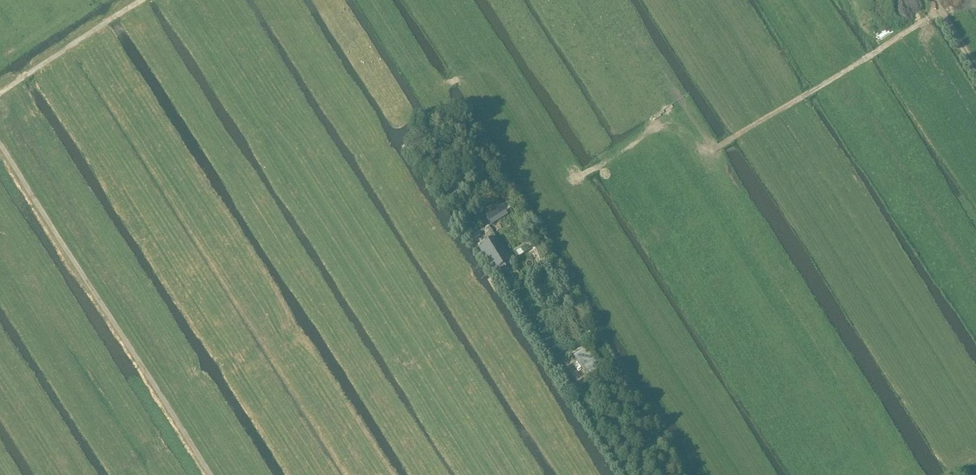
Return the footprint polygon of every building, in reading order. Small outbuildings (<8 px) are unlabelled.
[(501,204),(485,215),(489,222),(506,211),(501,204)] [(488,225),(472,235),(480,248),(478,249),(493,273),(511,262),(496,238),(488,225)] [(558,377),(567,391),(573,386),(564,372),(558,377)]
